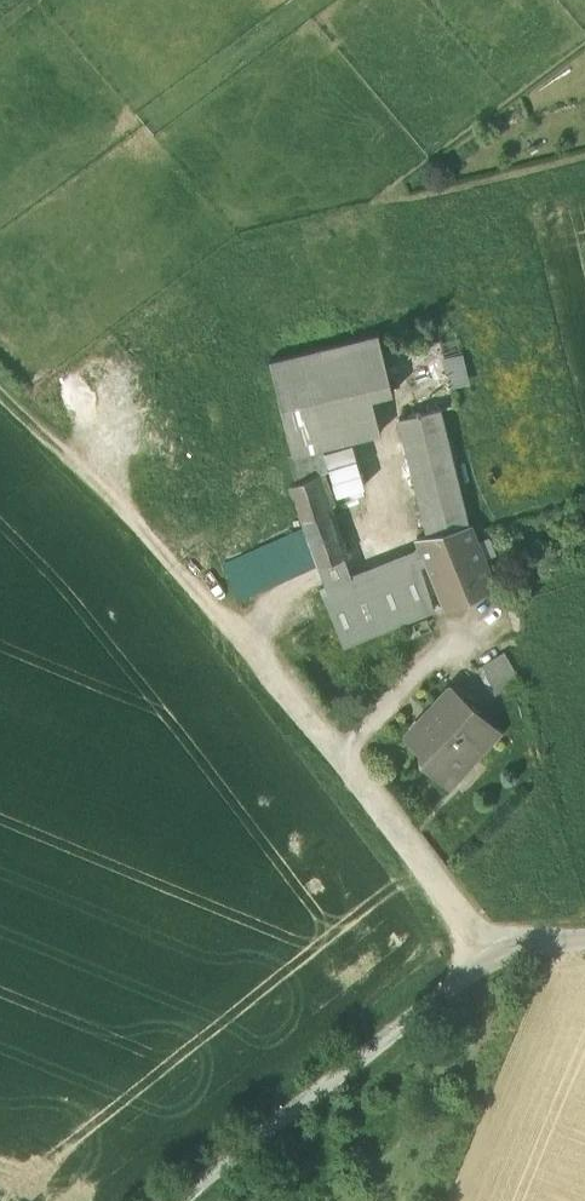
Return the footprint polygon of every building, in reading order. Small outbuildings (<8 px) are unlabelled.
[(271,359),(294,454),(315,449),(381,434),(372,398),(394,393),(379,333),(271,359)] [(453,385),(474,380),(467,351),(446,356),(453,385)] [(420,543),(427,561),(475,542),(469,524),(440,408),(399,418),(427,534),(417,536),(420,543)] [(320,473),(315,449),(294,454),(300,480),(320,473)] [(323,472),(320,473),(300,480),(290,484),(307,532),(318,564),(343,555),(327,511),(331,508),(333,506),(334,502),(333,500),(323,472)] [(266,587),(318,564),(307,532),(226,564),(240,597),(265,585),(266,587)] [(445,604),(456,599),(464,596),(493,585),(475,542),(427,561),(428,563),(444,603),(445,603),(445,604)] [(420,543),(414,549),(417,557),(420,566),(428,563),(427,561),(420,543)] [(346,585),(417,557),(414,549),(351,574),(343,578),(346,585)] [(326,585),(343,578),(351,574),(343,555),(318,564),(326,585)] [(417,557),(346,585),(343,578),(326,585),(321,587),(344,644),(434,608),(420,566),(417,557)] [(467,603),(464,596),(456,599),(459,606),(467,603)] [(479,667),(495,694),(521,678),(505,651),(479,667)] [(426,760),(444,777),(468,751),(474,757),(498,730),(453,689),(447,689),(437,700),(437,706),(438,707),(425,722),(424,721),(418,721),(409,731),(410,736),(427,752),(426,760)]
